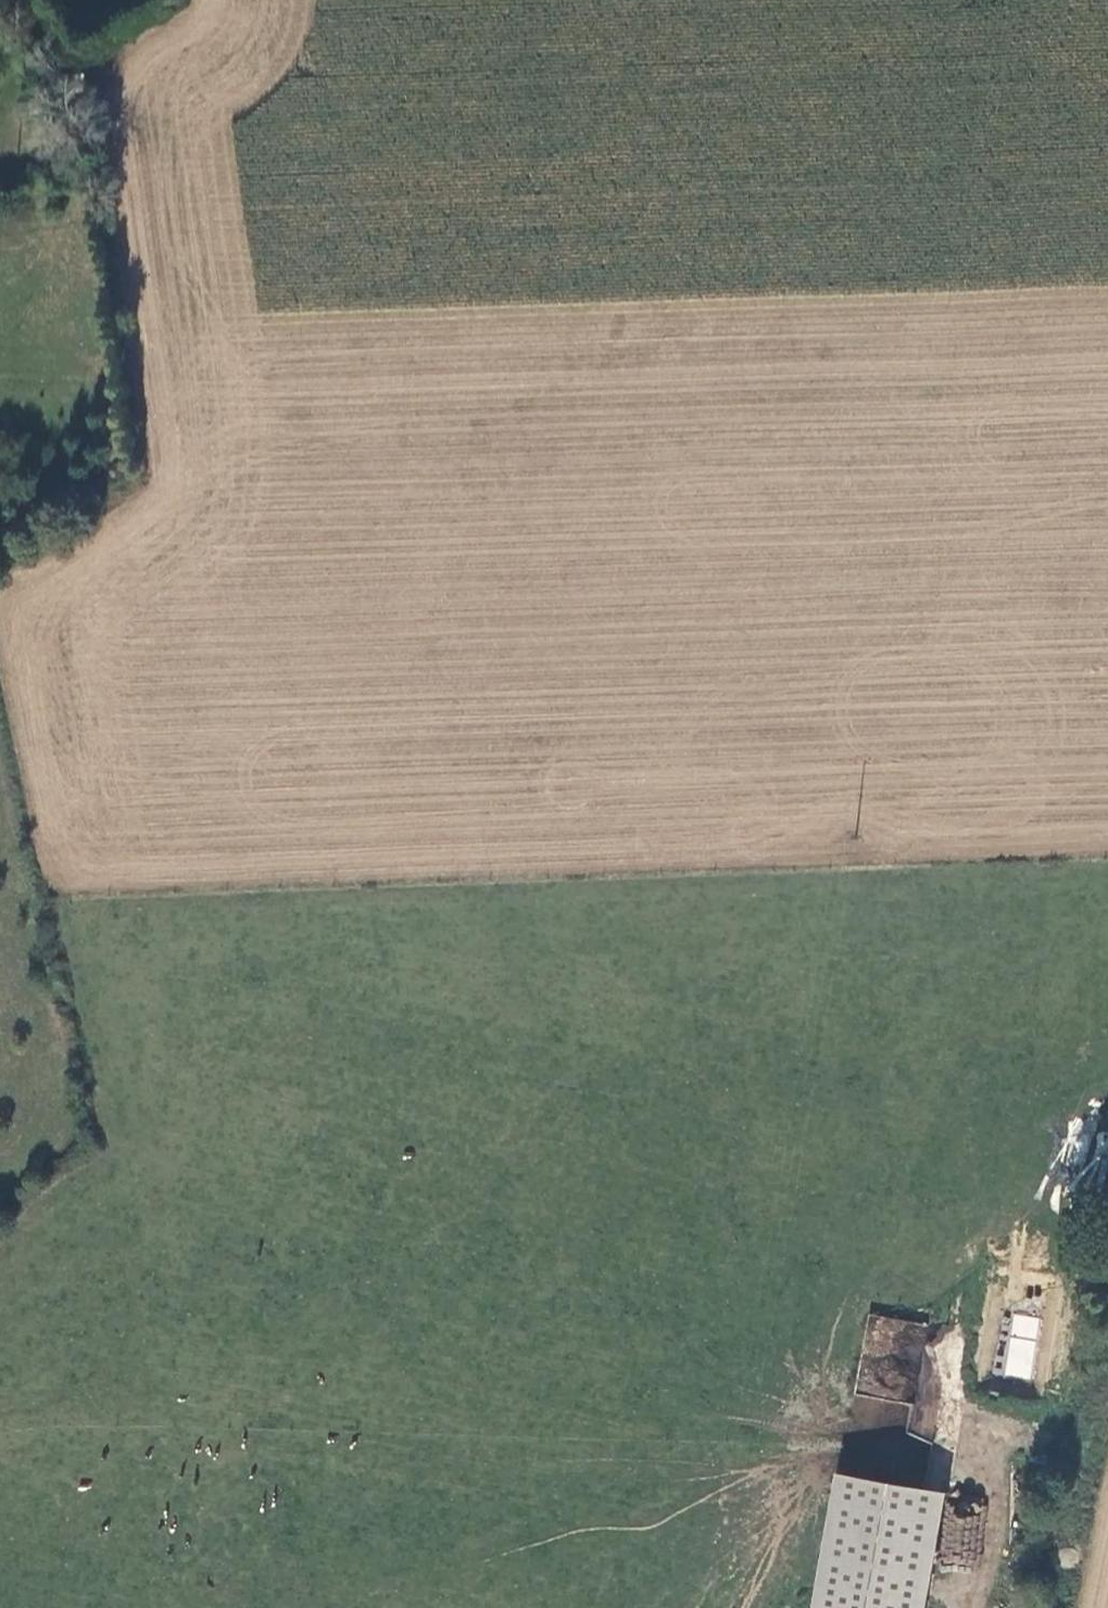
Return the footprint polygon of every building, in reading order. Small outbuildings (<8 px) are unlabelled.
[(1004,1377),(1032,1379),(1038,1316),(1010,1313),(1004,1377)] [(839,1607),(951,1607),(974,1487),(867,1467),(839,1607)]
